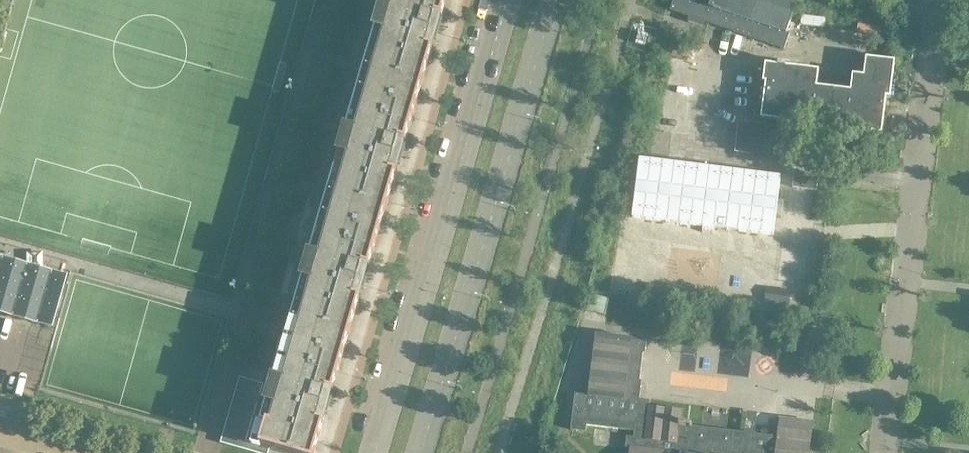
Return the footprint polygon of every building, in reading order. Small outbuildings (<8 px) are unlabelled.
[(372,21),(360,63),(359,68),(357,72),(345,114),(323,188),(321,196),(309,239),(299,271),(287,313),(285,321),(266,384),(241,376),(222,441),(262,452),(267,452),(268,449),(282,452),(316,452),(324,424),(318,422),(321,413),(327,414),(335,389),(347,344),(360,299),(355,298),(357,288),(364,290),(371,264),(397,174),(391,173),(394,163),(400,165),(408,139),(407,139),(433,50),(427,48),(430,39),(436,40),(444,15),(443,15),(447,0),(378,0),(372,21)] [(670,10),(784,49),(789,34),(786,33),(797,0),(694,0),(693,0),(674,0),(670,10)] [(635,42),(644,45),(648,32),(639,30),(635,42)] [(334,65),(346,69),(348,60),(336,57),(334,65)] [(766,83),(762,111),(761,118),(776,120),(776,121),(881,133),(886,97),(890,97),(894,62),(866,58),(863,76),(853,75),(851,91),(816,86),(818,71),(785,66),(765,64),(763,82),(766,83)] [(357,72),(359,68),(360,63),(348,60),(346,69),(357,72)] [(734,152),(763,155),(767,125),(738,121),(734,152)] [(669,144),(670,132),(652,131),(651,142),(650,153),(668,155),(669,144)] [(773,235),(780,176),(639,159),(632,217),(773,235)] [(792,187),(816,190),(818,178),(794,175),(792,187)] [(297,190),(309,193),(312,185),(300,181),(297,190)] [(323,188),(312,185),(309,193),(321,196),(323,188)] [(295,238),(286,236),(284,243),(293,245),(295,238)] [(0,260),(0,313),(48,327),(62,278),(0,260)] [(791,290),(766,287),(764,300),(790,303),(791,290)] [(605,315),(609,298),(589,294),(585,310),(605,315)] [(276,309),(264,306),(261,314),(273,318),(276,309)] [(287,313),(276,309),(273,318),(285,321),(287,313)] [(586,425),(634,430),(633,440),(632,439),(630,452),(809,452),(812,423),(780,419),(777,437),(678,424),(680,411),(638,405),(642,380),(639,380),(643,353),(645,353),(646,342),(631,340),(631,338),(596,334),(588,394),(575,392),(571,429),(585,431),(586,425)]
